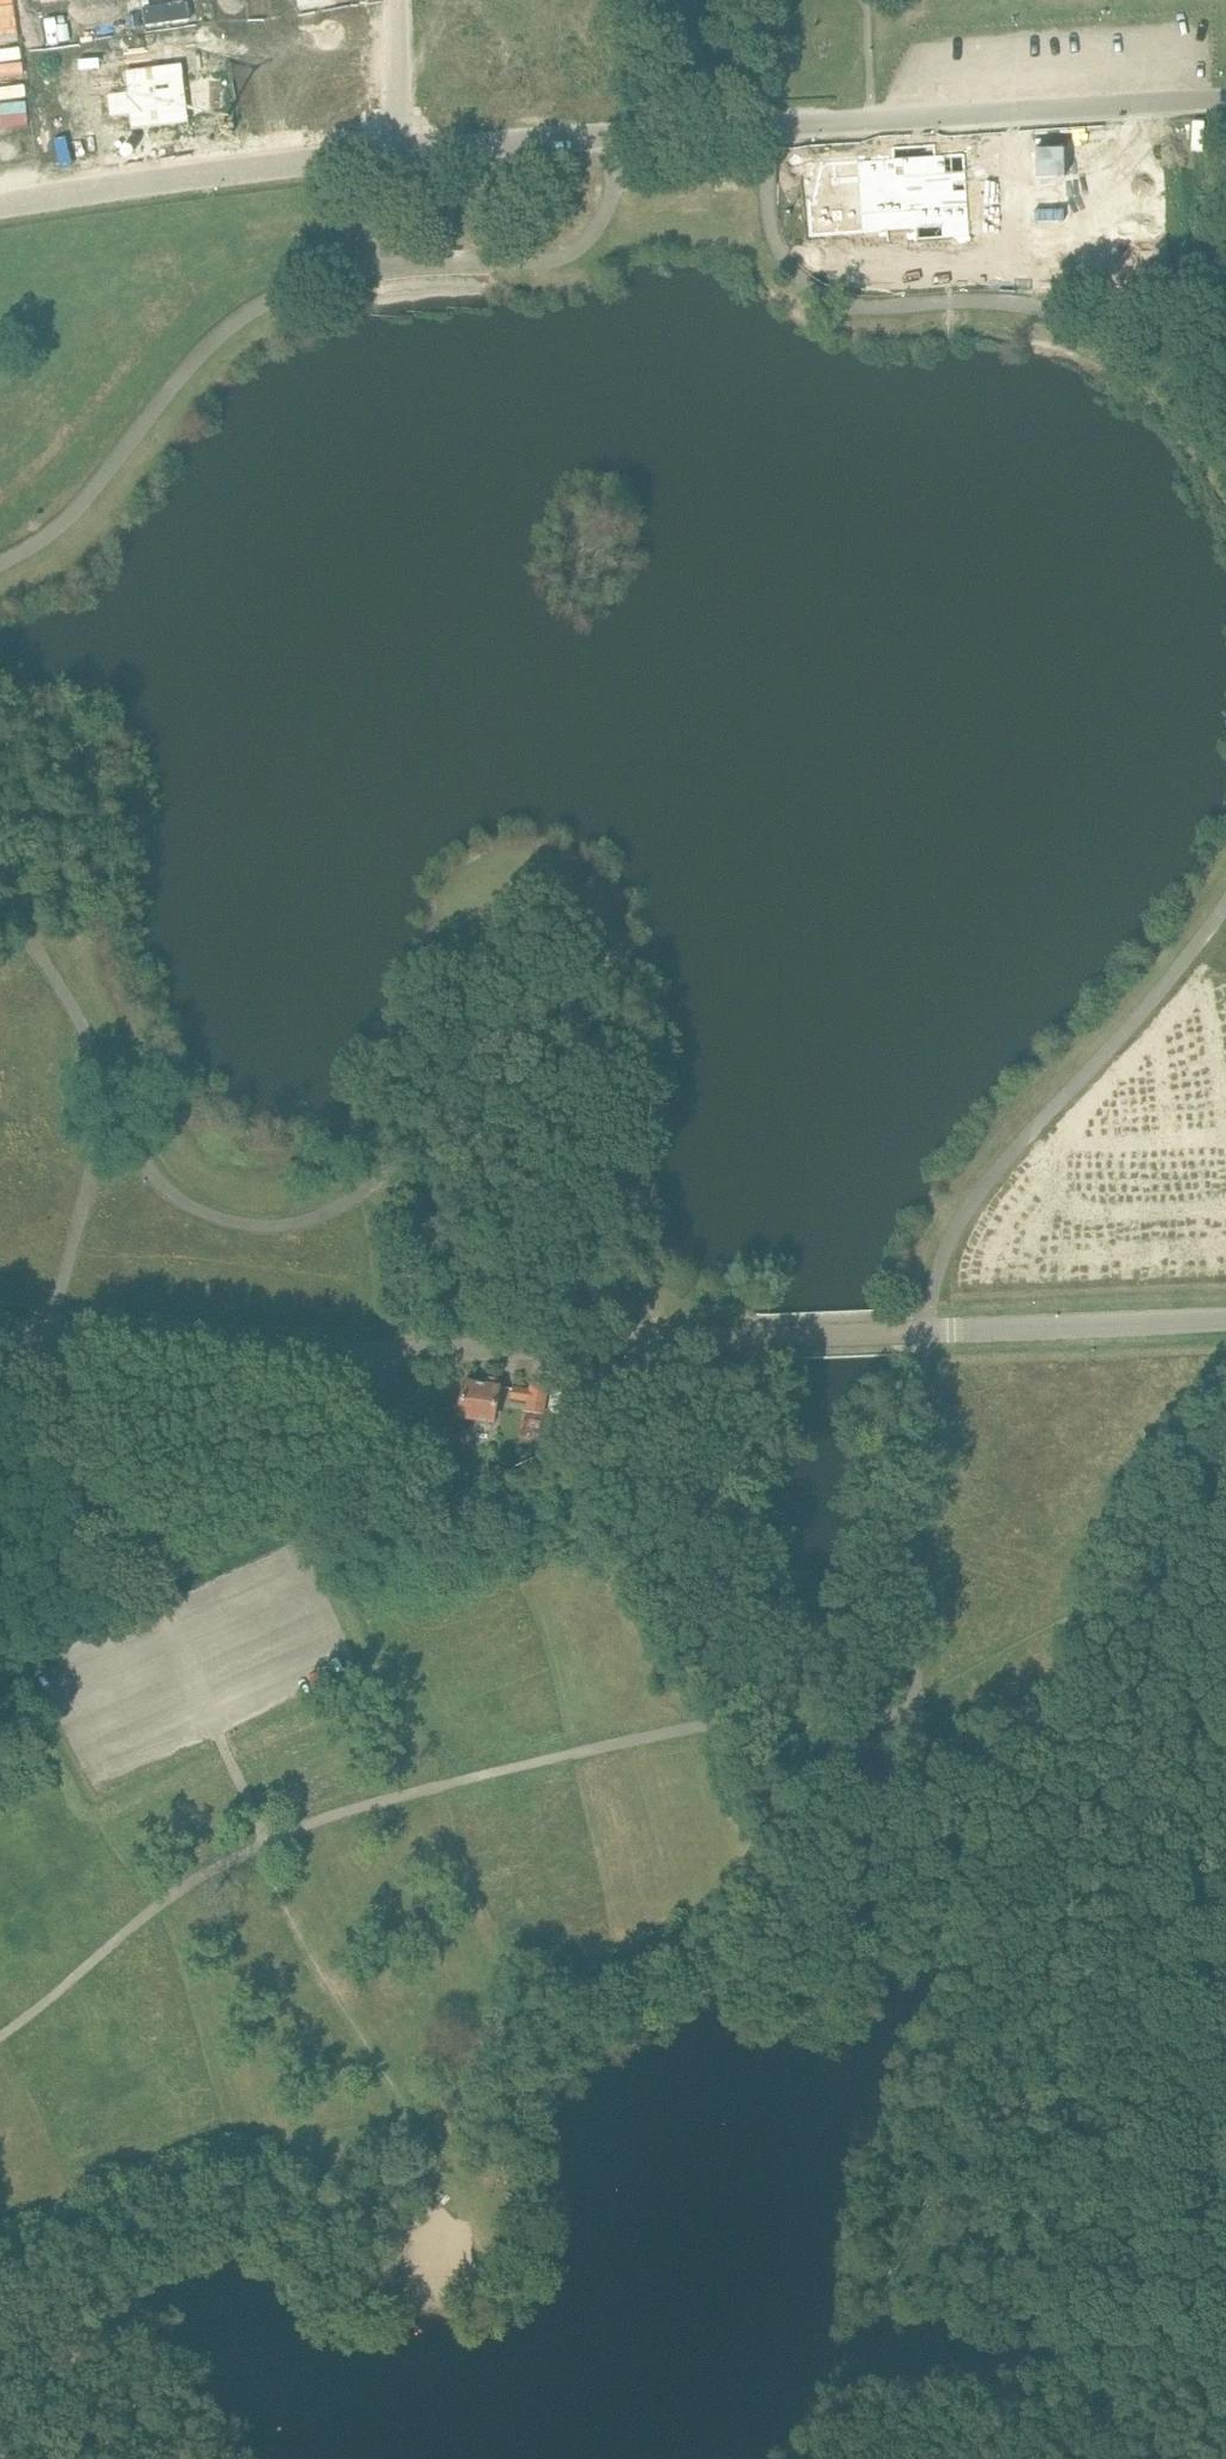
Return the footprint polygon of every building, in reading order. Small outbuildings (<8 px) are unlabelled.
[(194,3),(142,11),(145,29),(197,20),(194,3)] [(118,93),(106,94),(109,118),(128,116),(130,130),(190,123),(182,63),(153,66),(123,70),(125,92),(118,93)] [(815,198),(808,198),(811,235),(918,228),(919,239),(971,236),(966,152),(937,154),(936,142),(895,145),(895,157),(823,162),(815,198)] [(459,1418),(482,1422),(490,1423),(497,1379),(486,1377),(485,1384),(464,1381),(459,1418)] [(539,1436),(544,1408),(547,1385),(531,1382),(530,1389),(512,1387),(512,1388),(510,1387),(508,1397),(525,1400),(520,1433),(539,1436)]
